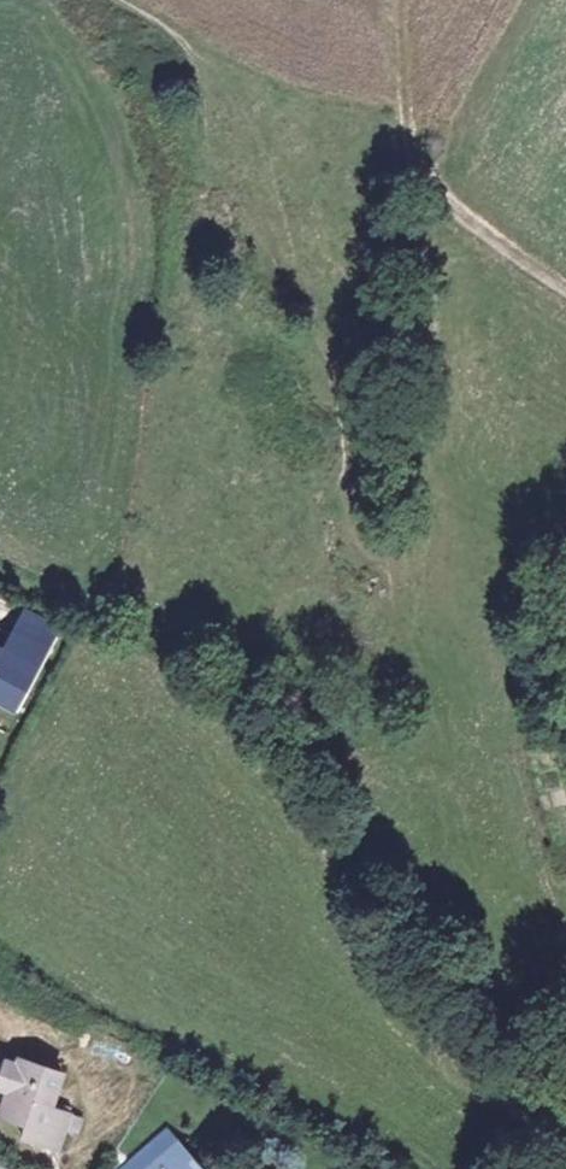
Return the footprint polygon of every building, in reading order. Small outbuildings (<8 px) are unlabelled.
[(27,620),(4,661),(0,659),(0,705),(12,712),(54,635),(27,620)] [(0,1063),(0,1088),(4,1089),(0,1104),(0,1113),(22,1121),(17,1134),(56,1148),(63,1129),(74,1132),(78,1118),(48,1107),(59,1071),(18,1057),(16,1063),(2,1057),(0,1063)] [(121,1168),(141,1168),(174,1140),(164,1127),(119,1166),(121,1168)] [(141,1168),(201,1168),(176,1139),(174,1140),(141,1168)]
